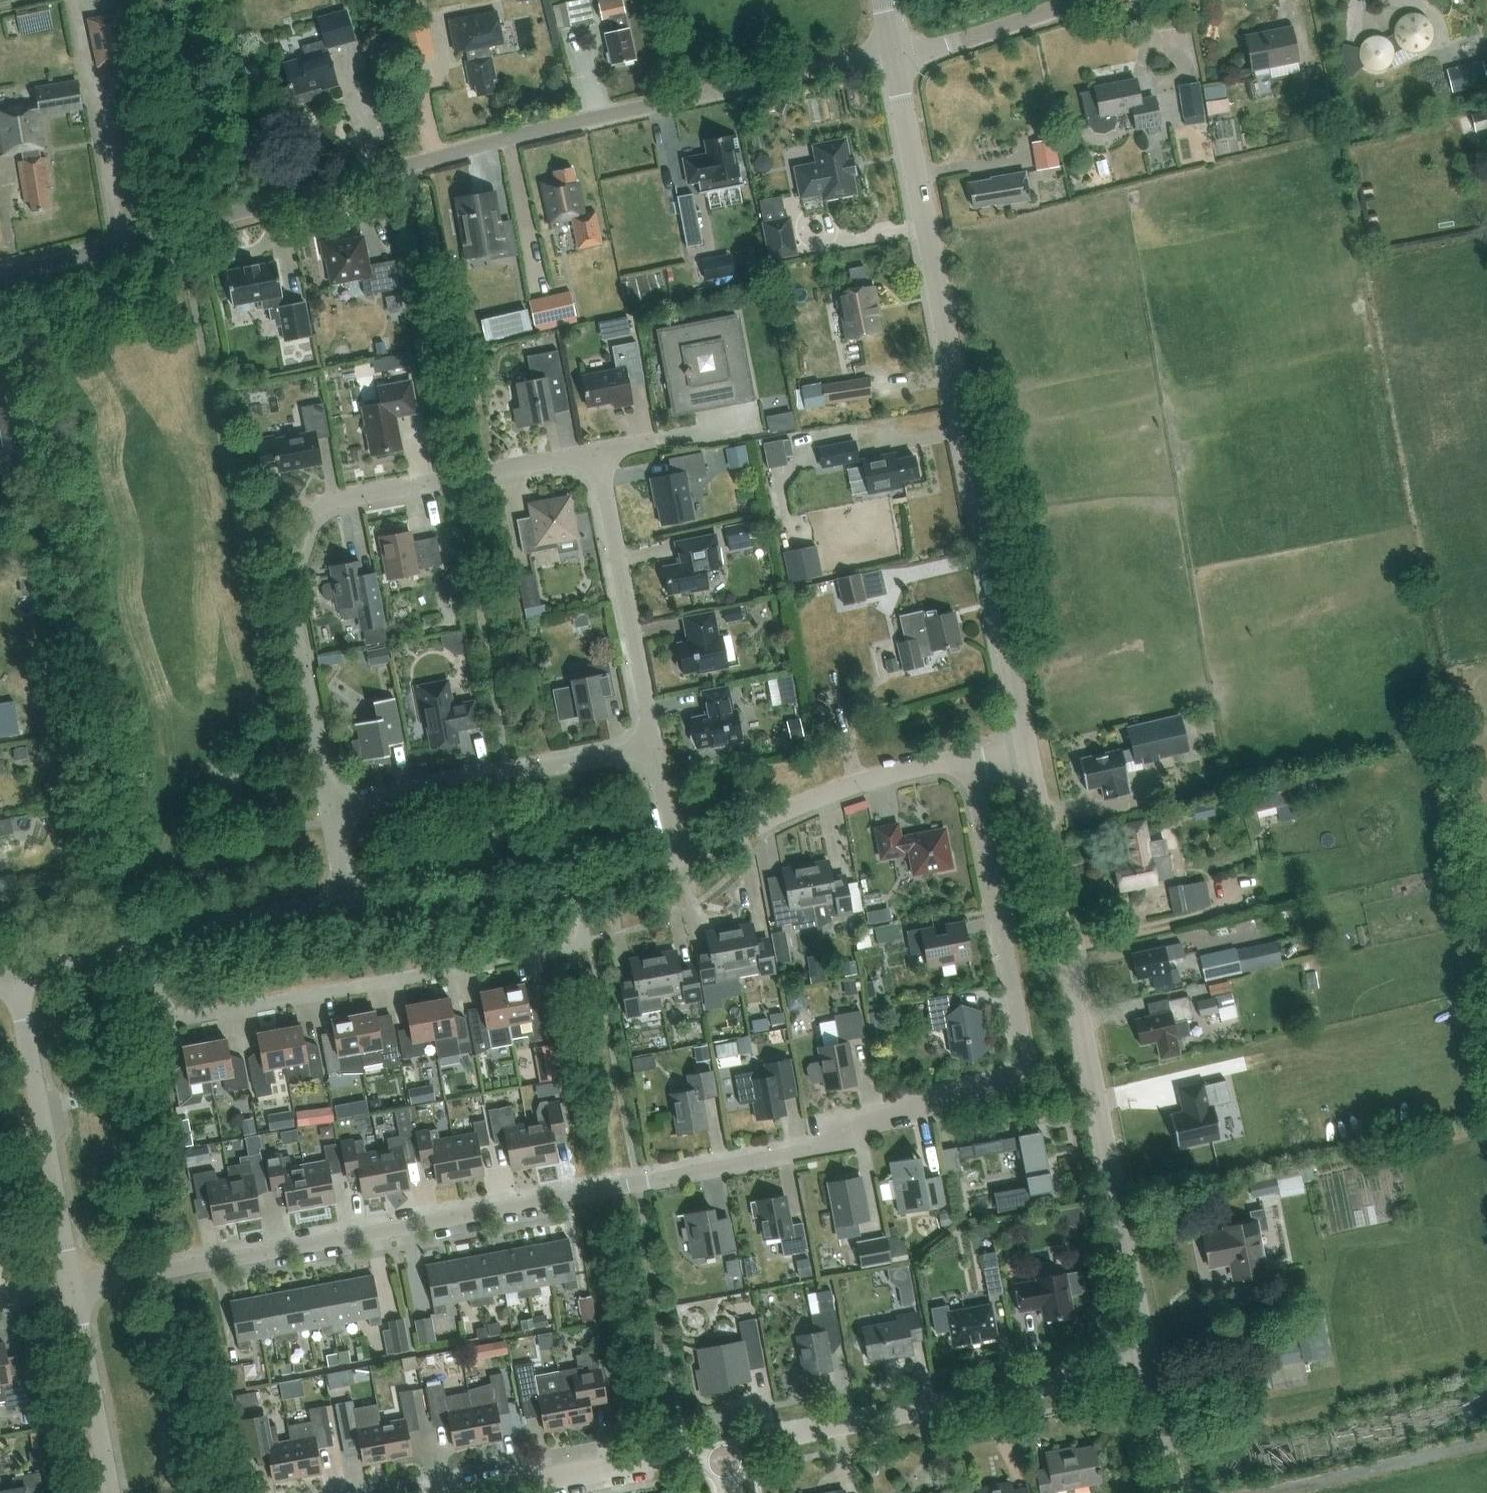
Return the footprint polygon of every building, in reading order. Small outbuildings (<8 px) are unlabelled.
[(589,0),(578,0),(560,4),(565,27),(594,21),(589,0)] [(599,4),(602,18),(609,17),(612,31),(605,33),(612,64),(637,59),(623,0),(616,0),(599,4)] [(282,91),(281,95),(282,98),(285,101),(288,102),(292,102),(320,94),(319,88),(337,83),(326,45),(354,38),(346,8),(318,16),(324,38),(302,44),(305,56),(283,62),(289,82),(287,82),(288,86),(287,86),(284,88),(282,91)] [(130,10),(92,18),(102,66),(140,58),(130,10)] [(456,52),(466,50),(469,61),(466,61),(471,86),(476,85),(477,95),(495,91),(491,70),(494,69),(491,56),(489,45),(503,43),(497,11),(450,20),(456,52)] [(1393,56),(1393,53),(1405,47),(1408,48),(1410,49),(1412,50),(1414,50),(1417,50),(1419,49),(1421,49),(1423,48),(1425,46),(1427,45),(1428,43),(1429,41),(1430,39),(1431,37),(1431,34),(1431,32),(1431,30),(1430,28),(1429,25),(1428,24),(1427,22),(1425,20),(1423,19),(1421,18),(1419,17),(1416,17),(1414,17),(1412,17),(1410,18),(1407,19),(1405,20),(1404,21),(1402,23),(1401,25),(1400,27),(1399,29),(1398,31),(1398,33),(1386,40),(1383,39),(1381,38),(1379,37),(1376,37),(1374,37),(1372,38),(1370,39),(1368,40),(1366,41),(1364,43),(1363,45),(1362,47),(1361,49),(1360,51),(1360,53),(1360,56),(1361,58),(1361,60),(1362,62),(1364,64),(1365,66),(1367,67),(1369,68),(1371,69),(1373,70),(1376,70),(1378,70),(1380,70),(1382,69),(1385,68),(1386,67),(1388,66),(1390,64),(1391,62),(1392,60),(1393,58),(1393,56)] [(409,63),(433,58),(425,19),(401,23),(409,63)] [(1291,27),(1245,36),(1252,71),(1298,62),(1291,27)] [(1461,69),(1466,88),(1486,83),(1486,78),(1484,66),(1483,63),(1461,69)] [(1137,79),(1095,88),(1096,91),(1079,94),(1080,95),(1082,95),(1087,121),(1090,127),(1096,134),(1106,135),(1114,130),(1118,122),(1117,114),(1134,110),(1138,129),(1162,124),(1158,105),(1143,108),(1137,79)] [(1198,80),(1177,83),(1183,116),(1204,113),(1198,80)] [(32,212),(49,209),(46,187),(51,187),(46,156),(41,157),(39,147),(47,146),(41,113),(45,113),(46,114),(81,108),(77,81),(36,87),(39,101),(24,104),(24,103),(8,105),(8,109),(0,110),(0,153),(0,154),(21,151),(23,160),(18,161),(25,203),(31,202),(32,212)] [(1471,113),(1471,115),(1475,129),(1475,131),(1486,128),(1486,110),(1471,113)] [(688,184),(698,182),(700,192),(699,192),(699,194),(744,185),(743,184),(741,184),(735,152),(739,151),(736,135),(704,141),(707,155),(700,156),(700,155),(683,158),(688,184)] [(1037,170),(1060,166),(1055,138),(1032,141),(1037,170)] [(845,139),(814,145),(817,163),(796,167),(801,197),(803,196),(802,190),(822,187),(824,198),(855,192),(852,173),(855,173),(857,173),(854,157),(852,157),(852,158),(849,158),(845,139)] [(766,154),(759,156),(754,162),(756,169),(762,174),(770,172),(774,166),(772,158),(766,154)] [(578,248),(602,243),(596,212),(584,214),(577,182),(575,182),(572,167),(553,171),(555,181),(542,183),(551,222),(572,218),(578,248)] [(1030,199),(1026,173),(991,178),(991,180),(969,183),(973,207),(995,203),(996,205),(1030,199)] [(491,193),(460,198),(469,250),(470,256),(491,252),(492,259),(512,255),(510,242),(504,243),(500,222),(498,209),(494,210),(491,193)] [(703,244),(696,210),(680,213),(687,247),(703,244)] [(786,218),(764,222),(770,258),(796,253),(789,217),(786,218)] [(327,258),(332,283),(361,277),(365,295),(389,290),(384,262),(369,265),(363,236),(338,241),(338,238),(320,241),(324,259),(327,258)] [(715,257),(702,260),(706,279),(718,277),(715,257)] [(226,271),(232,304),(237,304),(238,307),(240,309),(242,310),(249,309),(251,307),(252,304),(251,301),(271,297),(272,307),(268,308),(271,320),(275,320),(275,322),(282,321),(286,341),(311,336),(304,301),(283,305),(281,295),(283,295),(276,262),(257,265),(257,263),(245,266),(245,268),(226,271)] [(874,287),(839,294),(848,337),(880,331),(875,305),(877,305),(874,287)] [(570,291),(556,294),(562,319),(576,316),(570,291)] [(504,316),(508,333),(531,327),(527,310),(504,316)] [(660,328),(659,329),(670,385),(665,386),(665,383),(664,383),(664,388),(670,387),(675,413),(695,409),(694,404),(711,401),(712,405),(728,402),(724,384),(747,380),(751,401),(753,401),(736,314),(734,314),(735,317),(661,331),(660,328)] [(627,316),(614,319),(618,336),(631,333),(627,316)] [(372,344),(374,355),(387,353),(385,341),(372,344)] [(615,407),(632,404),(627,376),(642,373),(636,342),(612,346),(616,369),(582,376),(585,391),(584,391),(585,396),(586,395),(588,407),(614,402),(615,407)] [(536,362),(529,364),(532,381),(517,384),(522,408),(515,409),(518,426),(546,421),(545,415),(569,410),(558,350),(535,355),(536,362)] [(393,357),(381,359),(383,372),(395,369),(393,357)] [(868,378),(823,385),(825,402),(871,394),(868,378)] [(368,434),(372,453),(401,448),(395,416),(417,412),(411,381),(378,387),(381,405),(363,408),(366,424),(362,430),(368,434)] [(825,406),(821,383),(801,386),(806,409),(825,406)] [(262,467),(278,464),(279,471),(292,469),(291,466),(302,464),(302,467),(321,463),(316,439),(330,436),(323,403),(301,407),(306,433),(275,439),(274,436),(257,439),(262,467)] [(0,409),(0,432),(4,456),(19,453),(12,407),(0,409)] [(768,418),(771,430),(794,426),(791,413),(768,418)] [(793,460),(788,436),(764,441),(769,464),(793,460)] [(854,440),(819,448),(823,467),(859,460),(854,440)] [(733,466),(749,462),(744,442),(728,446),(733,466)] [(674,474),(650,478),(654,498),(656,498),(662,524),(694,518),(687,480),(707,476),(702,452),(669,459),(669,460),(671,459),(674,474)] [(883,455),(862,459),(870,494),(890,489),(902,487),(900,481),(919,477),(914,455),(896,459),(895,452),(883,455)] [(23,459),(15,460),(17,471),(25,470),(23,459)] [(572,520),(568,498),(531,505),(533,516),(516,519),(523,553),(557,546),(559,553),(578,549),(574,532),(577,531),(575,519),(572,520)] [(750,521),(725,526),(728,543),(753,539),(750,521)] [(410,531),(381,537),(388,579),(418,573),(417,569),(442,564),(437,537),(420,540),(420,542),(412,544),(410,531)] [(691,592),(708,589),(704,567),(720,564),(721,565),(722,565),(716,534),(675,542),(678,556),(679,556),(681,563),(663,566),(668,594),(690,590),(691,592)] [(809,548),(784,553),(790,582),(815,576),(822,575),(816,546),(809,548)] [(325,583),(322,587),(324,598),(328,600),(336,599),(338,607),(339,607),(341,616),(344,620),(361,616),(364,629),(384,625),(381,608),(376,582),(375,574),(363,576),(360,562),(328,568),(328,569),(331,568),(333,582),(325,583)] [(535,573),(518,576),(525,608),(541,605),(535,573)] [(859,573),(838,578),(843,603),(865,599),(859,573)] [(454,574),(442,576),(446,596),(457,594),(454,574)] [(743,619),(740,605),(723,609),(726,623),(743,619)] [(905,641),(898,643),(904,670),(924,666),(920,648),(931,646),(932,650),(961,643),(954,612),(926,619),(924,610),(908,614),(914,639),(905,641)] [(714,611),(683,617),(686,633),(688,633),(689,641),(678,643),(680,656),(678,659),(677,663),(678,667),(680,670),(683,672),(684,673),(705,669),(705,671),(727,667),(721,634),(718,635),(714,611)] [(401,655),(399,643),(391,644),(393,657),(401,655)] [(541,643),(533,645),(535,659),(544,657),(541,643)] [(379,660),(390,658),(387,647),(377,649),(379,660)] [(343,663),(341,654),(318,657),(319,667),(343,663)] [(587,665),(589,677),(572,680),(574,690),(559,693),(558,690),(557,690),(562,718),(564,717),(563,715),(578,712),(580,720),(606,715),(602,693),(614,690),(608,661),(587,665)] [(897,662),(887,664),(889,673),(899,670),(897,662)] [(431,747),(459,742),(457,728),(464,727),(464,729),(479,726),(474,700),(452,705),(448,681),(414,687),(421,721),(426,720),(431,747)] [(707,714),(692,717),(694,729),(692,732),(691,736),(692,740),(694,744),(698,745),(698,748),(719,744),(720,746),(742,741),(735,709),(733,709),(728,686),(701,691),(704,707),(706,706),(707,714)] [(373,758),(374,763),(389,762),(389,763),(391,763),(385,731),(388,730),(387,724),(399,722),(394,697),(373,701),(377,719),(353,724),(353,725),(357,724),(360,739),(352,741),(356,760),(351,761),(351,763),(373,758)] [(856,702),(845,705),(849,722),(860,720),(856,702)] [(813,710),(830,722),(835,714),(818,703),(813,710)] [(1122,750),(1122,749),(1079,759),(1080,761),(1076,762),(1079,777),(1083,776),(1086,789),(1102,785),(1105,800),(1129,794),(1126,780),(1129,779),(1125,762),(1135,760),(1136,762),(1143,761),(1144,762),(1158,758),(1158,757),(1188,750),(1180,715),(1128,727),(1132,748),(1122,750)] [(800,718),(787,721),(790,738),(804,735),(800,718)] [(29,758),(26,745),(13,748),(15,761),(29,758)] [(866,798),(846,804),(853,828),(873,822),(866,798)] [(1213,803),(1193,808),(1196,820),(1215,816),(1213,803)] [(12,832),(9,820),(0,821),(0,834),(12,832)] [(938,871),(953,868),(951,853),(949,853),(945,829),(907,836),(901,838),(898,823),(876,828),(881,858),(904,854),(903,850),(910,849),(914,873),(938,869),(938,871)] [(1116,865),(1121,889),(1155,883),(1144,823),(1124,826),(1131,862),(1116,865)] [(829,919),(829,916),(852,912),(846,882),(836,884),(833,882),(828,861),(806,865),(813,905),(817,925),(818,930),(819,929),(818,926),(829,919)] [(813,905),(806,865),(783,869),(787,890),(770,893),(776,926),(792,923),(793,929),(817,925),(813,905)] [(13,876),(0,879),(0,892),(16,888),(13,876)] [(1181,884),(1168,887),(1174,913),(1200,907),(1212,905),(1209,893),(1197,895),(1184,898),(1181,884)] [(884,908),(866,912),(868,924),(886,920),(884,908)] [(108,917),(97,920),(99,931),(111,929),(108,917)] [(934,927),(908,932),(912,953),(926,950),(929,966),(941,964),(943,976),(957,973),(955,961),(970,958),(965,934),(963,921),(944,925),(947,938),(936,940),(934,927)] [(759,947),(756,945),(752,924),(729,928),(739,978),(775,971),(770,945),(759,947)] [(899,926),(875,931),(878,943),(901,938),(899,926)] [(702,985),(716,982),(739,978),(729,928),(706,932),(710,954),(708,957),(698,959),(702,985)] [(784,930),(772,932),(777,963),(789,961),(784,930)] [(872,946),(869,930),(867,930),(857,943),(858,948),(872,946)] [(1163,946),(1132,953),(1138,978),(1152,975),(1154,989),(1172,985),(1172,983),(1180,981),(1177,968),(1169,970),(1166,959),(1170,958),(1183,956),(1183,955),(1181,944),(1164,947),(1163,946)] [(1235,947),(1200,955),(1206,979),(1241,971),(1275,963),(1272,949),(1237,957),(1235,947)] [(683,974),(680,972),(676,951),(653,955),(661,995),(674,993),(676,1002),(701,998),(696,972),(683,974)] [(621,986),(627,1016),(663,1009),(661,995),(653,955),(630,959),(634,981),(632,984),(621,986)] [(858,974),(855,960),(842,962),(844,976),(858,974)] [(823,967),(808,970),(811,983),(826,981),(823,967)] [(858,994),(856,978),(842,980),(845,996),(858,994)] [(1232,991),(1229,980),(1208,985),(1210,996),(1232,991)] [(542,1003),(528,1006),(524,983),(502,987),(511,1036),(512,1036),(527,1033),(532,1042),(548,1039),(542,1003)] [(484,1014),(469,1017),(476,1054),(479,1054),(490,1048),(513,1044),(512,1036),(511,1036),(502,987),(480,991),(484,1014)] [(958,992),(926,998),(932,1030),(933,1030),(933,1028),(947,1025),(951,1048),(953,1054),(959,1057),(981,1053),(986,1048),(985,1041),(980,1014),(979,1010),(973,1008),(958,1011),(955,993),(959,993),(958,992)] [(1232,992),(1196,1002),(1199,1016),(1218,1011),(1217,1009),(1235,1004),(1232,992)] [(1170,1010),(1135,1018),(1141,1044),(1156,1040),(1160,1058),(1180,1054),(1179,1048),(1184,1047),(1181,1036),(1190,1034),(1186,1019),(1193,1017),(1188,995),(1167,1000),(1170,1010)] [(454,1019),(450,997),(428,1001),(435,1038),(438,1058),(472,1051),(466,1017),(454,1019)] [(406,1005),(410,1028),(398,1030),(403,1058),(425,1054),(423,1040),(435,1038),(428,1001),(406,1005)] [(394,1030),(379,1033),(375,1011),(353,1015),(360,1052),(361,1051),(363,1066),(383,1062),(384,1067),(401,1064),(394,1030)] [(818,1047),(821,1062),(810,1064),(808,1067),(810,1079),(814,1081),(824,1079),(826,1089),(856,1084),(848,1041),(847,1042),(847,1039),(865,1035),(861,1011),(835,1015),(840,1043),(818,1047)] [(785,1023),(783,1012),(770,1014),(772,1025),(785,1023)] [(360,1052),(353,1015),(332,1019),(336,1042),(323,1044),(328,1073),(341,1070),(341,1073),(343,1073),(363,1073),(365,1073),(363,1066),(361,1051),(360,1052)] [(284,1028),(279,1028),(286,1065),(285,1066),(288,1080),(310,1075),(311,1079),(324,1076),(318,1045),(305,1047),(301,1024),(297,1025),(296,1021),(283,1024),(284,1028)] [(254,1086),(255,1086),(257,1097),(273,1094),(271,1083),(276,1082),(274,1068),(285,1066),(286,1065),(279,1028),(257,1033),(261,1055),(248,1058),(254,1086)] [(741,1055),(753,1052),(750,1037),(737,1040),(741,1055)] [(244,1058),(231,1061),(226,1038),(205,1042),(211,1079),(224,1077),(226,1091),(249,1087),(244,1058)] [(183,1046),(187,1068),(173,1071),(180,1106),(182,1106),(182,1105),(192,1096),(214,1092),(211,1079),(205,1042),(183,1046)] [(710,1059),(708,1044),(694,1046),(696,1060),(710,1059)] [(654,1054),(632,1058),(633,1065),(655,1061),(654,1054)] [(752,1071),(734,1075),(740,1104),(753,1102),(756,1119),(786,1113),(783,1097),(796,1094),(789,1059),(765,1064),(767,1077),(754,1079),(752,1071)] [(537,1065),(540,1082),(558,1079),(559,1079),(556,1062),(555,1062),(537,1065)] [(716,1094),(711,1071),(688,1075),(691,1090),(671,1094),(678,1134),(708,1128),(702,1097),(716,1094)] [(559,1080),(537,1084),(539,1096),(562,1092),(559,1080)] [(1178,1146),(1221,1136),(1214,1106),(1231,1102),(1226,1080),(1204,1085),(1204,1082),(1179,1088),(1184,1112),(1171,1115),(1178,1146)] [(408,1089),(411,1104),(423,1102),(420,1086),(408,1089)] [(381,1097),(370,1099),(372,1110),(383,1108),(381,1097)] [(538,1121),(527,1124),(535,1164),(558,1160),(554,1142),(566,1139),(559,1101),(548,1103),(547,1100),(540,1102),(536,1111),(538,1121)] [(335,1105),(338,1119),(352,1116),(349,1102),(335,1105)] [(512,1168),(535,1164),(527,1124),(515,1126),(511,1105),(488,1109),(495,1143),(507,1141),(512,1168)] [(276,1113),(279,1128),(295,1126),(292,1110),(276,1113)] [(296,1111),(298,1126),(309,1125),(307,1110),(296,1111)] [(256,1132),(253,1117),(241,1119),(244,1135),(256,1132)] [(453,1137),(460,1178),(483,1174),(478,1146),(490,1144),(485,1119),(473,1121),(475,1133),(453,1137)] [(391,1149),(379,1151),(386,1192),(409,1188),(404,1160),(416,1158),(410,1129),(413,1129),(411,1120),(398,1123),(400,1135),(389,1137),(391,1149)] [(332,1125),(320,1127),(322,1139),(334,1137),(332,1125)] [(416,1132),(421,1157),(422,1166),(434,1164),(437,1182),(460,1178),(453,1137),(440,1140),(438,1128),(416,1132)] [(1026,1187),(995,1193),(998,1210),(1029,1204),(1027,1193),(1029,1193),(1029,1194),(1053,1190),(1041,1130),(1018,1135),(1019,1138),(1017,1139),(1016,1136),(1002,1139),(1005,1150),(1018,1147),(1018,1143),(1019,1143),(1028,1188),(1026,1188),(1026,1187)] [(181,1134),(183,1146),(193,1144),(191,1132),(181,1134)] [(363,1139),(353,1141),(353,1140),(341,1142),(348,1179),(359,1177),(363,1196),(386,1192),(379,1151),(366,1154),(363,1139)] [(335,1201),(333,1193),(329,1174),(341,1172),(336,1143),(324,1145),(327,1161),(304,1165),(312,1206),(335,1201)] [(957,1146),(941,1149),(945,1173),(961,1170),(958,1154),(960,1154),(961,1158),(975,1155),(972,1144),(959,1147),(959,1150),(957,1150),(957,1146)] [(195,1148),(184,1150),(187,1164),(197,1162),(195,1148)] [(228,1169),(230,1179),(233,1193),(237,1219),(260,1215),(255,1188),(267,1186),(261,1153),(239,1157),(241,1166),(228,1169)] [(289,1155),(279,1157),(279,1154),(267,1156),(272,1185),(284,1182),(289,1210),(312,1206),(304,1165),(291,1168),(289,1155)] [(920,1156),(914,1157),(890,1161),(893,1178),(888,1179),(888,1181),(892,1198),(896,1197),(899,1214),(930,1208),(929,1207),(945,1204),(940,1175),(924,1178),(920,1156)] [(209,1196),(214,1224),(237,1219),(233,1193),(230,1179),(217,1181),(215,1170),(193,1174),(197,1198),(209,1196)] [(869,1218),(864,1193),(861,1177),(828,1183),(836,1224),(869,1218)] [(1275,1178),(1254,1183),(1257,1195),(1278,1190),(1275,1178)] [(753,1217),(761,1216),(765,1238),(780,1236),(784,1255),(808,1251),(802,1222),(790,1224),(784,1195),(750,1201),(750,1203),(751,1203),(753,1217)] [(693,1257),(734,1249),(730,1225),(716,1228),(712,1208),(677,1215),(677,1216),(685,1215),(687,1226),(681,1228),(684,1240),(690,1239),(693,1257)] [(1249,1211),(1252,1222),(1224,1228),(1225,1231),(1204,1235),(1209,1261),(1222,1259),(1222,1258),(1230,1256),(1234,1278),(1266,1272),(1257,1231),(1268,1229),(1264,1208),(1249,1211)] [(955,1224),(952,1211),(939,1214),(941,1227),(955,1224)] [(885,1237),(858,1242),(862,1266),(890,1260),(885,1237)] [(569,1238),(544,1243),(552,1283),(564,1281),(565,1289),(578,1287),(569,1238)] [(544,1243),(521,1247),(530,1296),(542,1294),(540,1285),(552,1283),(544,1243)] [(521,1247),(497,1251),(505,1292),(517,1289),(518,1298),(530,1296),(521,1247)] [(497,1251),(474,1256),(483,1304),(494,1302),(493,1294),(505,1292),(497,1251)] [(995,1251),(983,1253),(986,1267),(998,1265),(995,1251)] [(471,1307),(483,1304),(474,1256),(450,1260),(457,1300),(470,1298),(471,1307)] [(812,1274),(809,1257),(796,1260),(799,1277),(812,1274)] [(742,1275),(739,1258),(726,1260),(729,1277),(742,1275)] [(446,1303),(457,1300),(450,1260),(426,1265),(435,1313),(447,1311),(446,1303)] [(986,1267),(984,1268),(989,1295),(1003,1293),(998,1265),(986,1267)] [(1036,1280),(1015,1284),(1020,1311),(1035,1308),(1034,1306),(1041,1305),(1044,1320),(1074,1314),(1070,1294),(1081,1292),(1084,1288),(1081,1274),(1077,1272),(1066,1274),(1066,1273),(1036,1278),(1036,1280)] [(349,1279),(356,1319),(368,1317),(370,1325),(382,1323),(373,1274),(349,1279)] [(349,1279),(325,1283),(334,1332),(346,1330),(344,1321),(356,1319),(349,1279)] [(325,1283),(302,1288),(309,1328),(321,1326),(323,1334),(334,1332),(325,1283)] [(911,1285),(900,1287),(903,1304),(914,1302),(911,1285)] [(302,1288),(278,1292),(287,1341),(299,1339),(297,1330),(309,1328),(302,1288)] [(831,1289),(816,1292),(820,1308),(834,1306),(831,1289)] [(275,1343),(287,1341),(278,1292),(254,1296),(262,1337),(274,1334),(275,1343)] [(579,1298),(583,1321),(595,1319),(591,1295),(579,1298)] [(250,1339),(262,1337),(254,1296),(230,1301),(239,1350),(252,1347),(250,1339)] [(950,1329),(953,1345),(970,1341),(971,1343),(980,1341),(980,1340),(997,1337),(991,1303),(948,1311),(947,1305),(932,1308),(936,1331),(950,1329)] [(814,1332),(797,1335),(804,1374),(832,1369),(826,1338),(840,1335),(835,1309),(811,1314),(814,1332)] [(869,1359),(894,1354),(895,1357),(913,1354),(910,1340),(922,1338),(917,1312),(896,1316),(897,1321),(863,1327),(865,1339),(861,1344),(866,1348),(869,1359)] [(549,1325),(546,1314),(533,1316),(535,1328),(549,1325)] [(1265,1346),(1269,1366),(1328,1355),(1321,1315),(1296,1320),(1300,1339),(1265,1346)] [(431,1316),(415,1319),(420,1344),(436,1341),(431,1316)] [(403,1318),(389,1320),(395,1352),(409,1350),(403,1318)] [(535,1328),(533,1318),(520,1320),(522,1330),(535,1328)] [(740,1378),(749,1377),(749,1380),(750,1379),(748,1369),(764,1366),(755,1318),(739,1321),(742,1341),(698,1349),(702,1369),(697,1370),(701,1393),(733,1388),(732,1383),(741,1381),(740,1378)] [(502,1333),(500,1321),(487,1323),(489,1336),(502,1333)] [(488,1336),(486,1326),(476,1328),(478,1338),(488,1336)] [(489,1343),(492,1356),(508,1353),(505,1340),(489,1343)] [(5,1401),(6,1407),(31,1402),(24,1364),(9,1366),(4,1342),(0,1343),(0,1402),(5,1401)] [(364,1358),(362,1345),(356,1346),(358,1359),(364,1358)] [(351,1361),(349,1349),(338,1351),(340,1364),(351,1361)] [(427,1353),(430,1366),(446,1362),(443,1349),(427,1353)] [(586,1388),(598,1386),(603,1385),(600,1368),(596,1351),(576,1354),(579,1370),(559,1373),(569,1426),(593,1422),(586,1388)] [(339,1364),(337,1352),(327,1354),(329,1366),(339,1364)] [(305,1370),(303,1361),(293,1363),(294,1372),(305,1370)] [(292,1373),(290,1362),(280,1364),(282,1375),(292,1373)] [(545,1431),(569,1426),(559,1373),(536,1378),(533,1362),(515,1365),(522,1400),(538,1397),(545,1431)] [(230,1365),(234,1388),(246,1386),(242,1363),(230,1365)] [(351,1370),(328,1374),(331,1387),(353,1383),(351,1370)] [(471,1406),(478,1443),(502,1439),(496,1405),(508,1403),(502,1372),(490,1375),(492,1386),(469,1390),(469,1391),(471,1406)] [(455,1448),(478,1443),(471,1406),(469,1391),(445,1396),(443,1383),(431,1386),(426,1386),(432,1417),(436,1416),(448,1413),(455,1448)] [(404,1418),(381,1423),(388,1460),(412,1455),(405,1421),(418,1419),(412,1389),(399,1391),(404,1418)] [(259,1403),(256,1391),(236,1394),(238,1407),(259,1403)] [(340,1402),(335,1403),(341,1434),(346,1433),(358,1430),(364,1464),(388,1460),(381,1423),(377,1403),(354,1408),(353,1400),(340,1402)] [(288,1425),(290,1439),(291,1439),(297,1477),(321,1472),(315,1438),(332,1435),(326,1405),(309,1408),(311,1421),(288,1425)] [(291,1439),(290,1439),(279,1442),(276,1425),(265,1427),(263,1417),(255,1418),(241,1421),(247,1455),(256,1453),(258,1465),(270,1463),(274,1481),(297,1477),(291,1439)] [(1037,1470),(1041,1492),(1054,1492),(1053,1489),(1099,1480),(1093,1446),(1062,1451),(1062,1449),(1046,1452),(1048,1468),(1037,1470)] [(0,1492),(44,1492),(40,1471),(14,1476),(17,1488),(0,1491),(0,1492)] [(1011,1482),(976,1489),(977,1492),(1014,1492),(1011,1482)]
